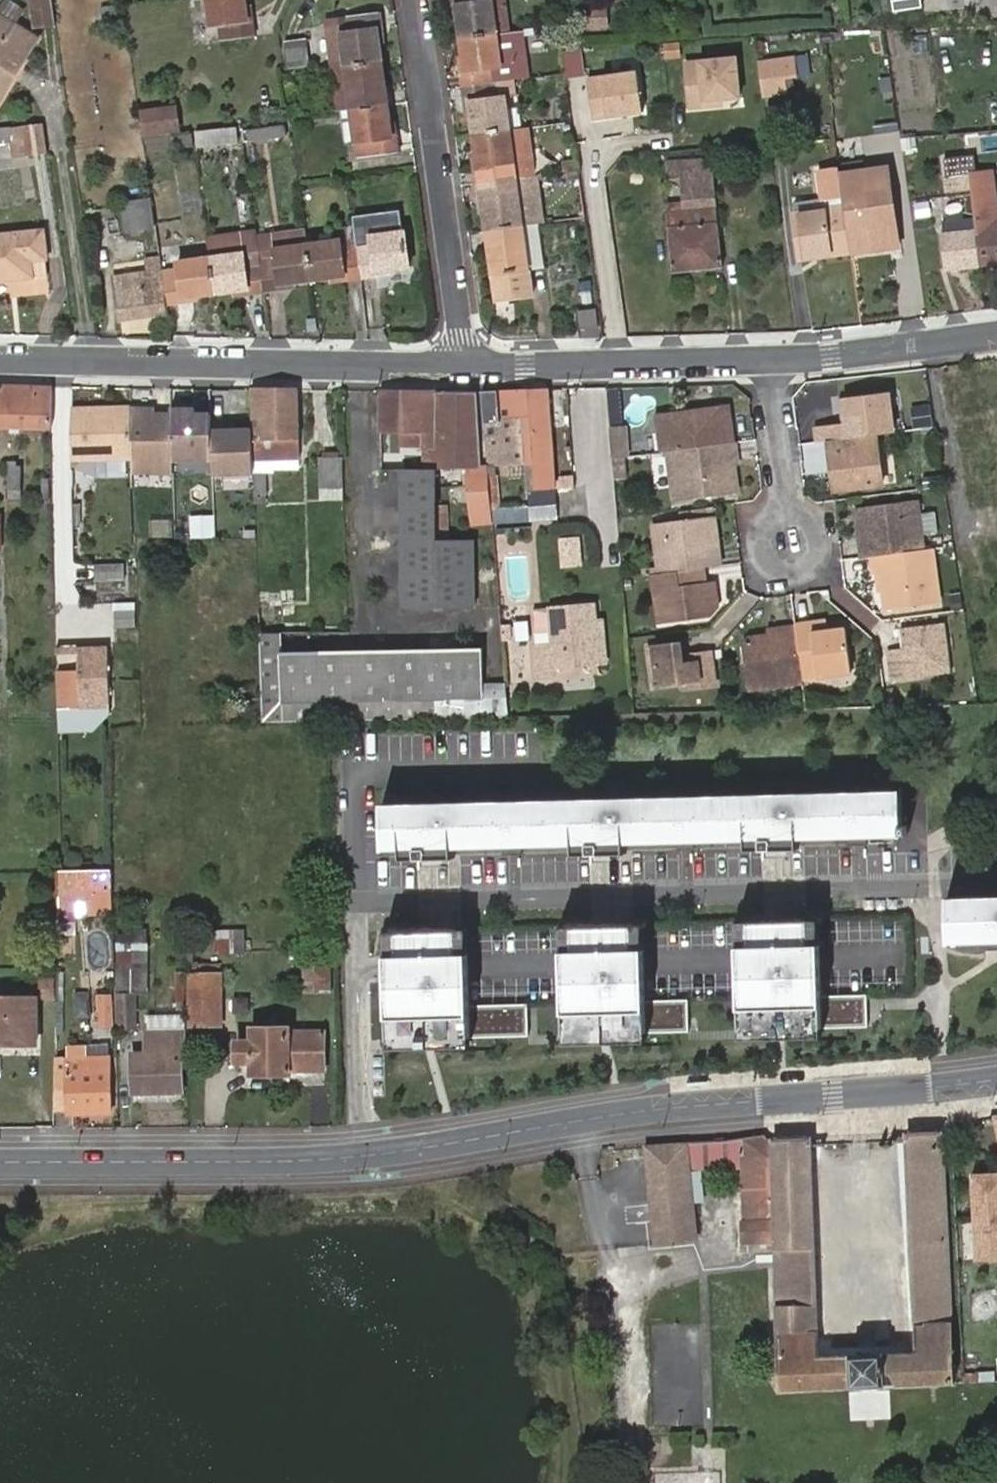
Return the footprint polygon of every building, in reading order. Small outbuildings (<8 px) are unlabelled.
[(53,24),(49,0),(30,0),(33,26),(53,24)] [(241,0),(206,0),(209,25),(217,24),(219,41),(252,37),(250,21),(244,21),(241,0)] [(450,8),(455,7),(460,39),(495,34),(490,3),(480,3),(480,0),(449,0),(450,8)] [(480,3),(490,3),(495,34),(505,32),(501,0),(480,0),(480,3)] [(921,0),(892,0),(894,12),(922,8),(921,0)] [(608,7),(580,9),(582,29),(610,27),(608,7)] [(331,67),(380,60),(376,29),(380,28),(379,11),(347,16),(348,24),(326,27),(331,67)] [(348,24),(347,16),(325,19),(326,27),(348,24)] [(12,71),(17,74),(35,45),(0,22),(0,90),(12,71)] [(505,32),(495,34),(499,65),(490,66),(492,82),(512,80),(505,32)] [(495,34),(460,39),(465,70),(459,71),(461,86),(492,82),(490,66),(499,65),(495,34)] [(285,42),(289,73),(311,70),(306,39),(285,42)] [(580,48),(561,50),(565,73),(566,78),(583,75),(580,48)] [(705,99),(721,98),(739,97),(735,59),(684,64),(689,108),(706,106),(705,99)] [(795,59),(761,64),(765,96),(788,92),(786,79),(797,78),(795,59)] [(341,109),(386,103),(380,60),(331,67),(337,109),(341,109)] [(0,90),(0,102),(17,74),(12,71),(0,90)] [(637,73),(586,80),(591,118),(642,114),(637,73)] [(512,80),(492,82),(495,98),(504,97),(514,96),(512,80)] [(492,82),(461,86),(464,103),(469,102),(473,134),(508,129),(504,97),(495,98),(492,82)] [(721,105),(721,98),(705,99),(706,106),(721,105)] [(389,134),(386,103),(341,109),(344,143),(354,142),(356,156),(397,150),(395,133),(389,134)] [(174,107),(138,113),(141,136),(170,132),(177,132),(174,107)] [(237,141),(235,124),(194,129),(197,146),(237,141)] [(11,157),(46,155),(42,125),(9,129),(10,142),(11,157)] [(284,125),(240,132),(241,142),(285,135),(284,125)] [(508,129),(473,134),(477,166),(473,167),(475,182),(506,179),(529,176),(527,160),(523,127),(508,129)] [(0,130),(0,143),(10,142),(9,129),(0,130)] [(190,129),(177,132),(170,132),(172,150),(192,147),(190,129)] [(562,172),(578,170),(577,159),(560,161),(562,172)] [(684,212),(665,214),(672,273),(720,268),(712,190),(710,159),(666,163),(668,181),(679,179),(681,194),(682,203),(684,212)] [(890,172),(844,178),(853,247),(871,245),(872,251),(897,247),(891,207),(896,206),(890,172)] [(968,175),(974,221),(980,266),(996,263),(996,218),(989,219),(988,212),(995,211),(990,172),(968,175)] [(853,247),(844,178),(824,180),(826,205),(831,205),(832,212),(796,217),(802,260),(854,253),(853,247)] [(506,179),(475,182),(477,197),(482,196),(487,229),(522,225),(516,191),(507,193),(506,179)] [(155,228),(149,194),(118,199),(123,233),(155,228)] [(664,205),(665,214),(684,212),(682,203),(664,205)] [(831,205),(826,205),(795,209),(796,217),(832,212),(831,205)] [(902,247),(896,206),(891,207),(897,247),(902,247)] [(385,216),(375,218),(377,234),(387,232),(385,216)] [(356,244),(360,275),(375,273),(375,270),(409,265),(404,230),(388,232),(387,232),(377,234),(375,218),(352,221),(353,226),(356,244)] [(974,221),(942,226),(948,270),(980,266),(974,221)] [(522,225),(528,267),(540,266),(534,224),(522,225)] [(522,225),(487,229),(493,272),(497,300),(531,296),(528,267),(522,225)] [(356,244),(353,226),(338,227),(339,239),(340,246),(356,244)] [(255,235),(262,289),(279,287),(279,283),(310,279),(305,244),(303,229),(255,235)] [(254,230),(205,237),(208,258),(175,262),(176,269),(161,271),(165,303),(181,301),(180,297),(247,288),(247,291),(262,289),(255,235),(254,230)] [(29,279),(45,278),(44,262),(40,234),(0,239),(0,283),(29,279)] [(345,277),(360,275),(356,244),(340,246),(339,239),(305,244),(310,279),(344,274),(345,277)] [(871,245),(853,247),(854,253),(872,251),(871,245)] [(159,258),(146,260),(148,274),(114,279),(121,322),(167,315),(165,303),(161,271),(159,258)] [(578,325),(594,323),(593,310),(576,313),(578,325)] [(14,387),(0,387),(0,427),(5,427),(5,402),(13,402),(14,387)] [(49,429),(49,388),(14,387),(13,402),(5,402),(5,427),(49,429)] [(297,453),(295,391),(247,390),(249,430),(250,455),(293,453),(297,453)] [(887,390),(842,396),(845,422),(840,423),(816,426),(818,443),(828,442),(875,435),(893,433),(887,390)] [(434,393),(377,392),(376,434),(399,434),(398,448),(421,449),(420,473),(432,473),(434,393)] [(545,392),(495,393),(498,421),(520,421),(524,465),(526,491),(553,490),(545,392)] [(475,394),(434,393),(432,473),(469,472),(480,471),(475,394)] [(487,471),(487,477),(495,476),(495,468),(524,465),(520,421),(498,421),(495,393),(481,394),(487,471)] [(837,397),(840,423),(845,422),(842,396),(837,397)] [(728,444),(732,444),(727,408),(652,418),(657,453),(665,452),(728,444)] [(193,415),(193,410),(169,410),(169,416),(171,462),(211,462),(209,425),(209,415),(193,415)] [(153,416),(153,411),(129,412),(129,421),(131,461),(131,477),(172,476),(171,462),(169,416),(153,416)] [(101,412),(70,414),(70,430),(71,462),(131,461),(129,421),(101,422),(101,412)] [(129,421),(129,412),(101,412),(101,422),(129,421)] [(228,431),(227,424),(209,425),(211,462),(211,472),(250,470),(250,455),(249,430),(234,431),(228,431)] [(875,435),(828,442),(832,471),(838,470),(840,492),(882,487),(875,435)] [(730,458),(728,444),(665,452),(672,501),(735,493),(731,464),(729,465),(727,459),(730,458)] [(294,471),(293,453),(250,455),(250,470),(251,473),(294,471)] [(342,488),(341,457),(319,458),(320,489),(342,488)] [(626,457),(611,459),(613,485),(628,483),(626,457)] [(838,470),(832,471),(834,492),(840,492),(838,470)] [(469,472),(470,532),(491,530),(491,525),(490,513),(487,477),(487,471),(480,471),(469,472)] [(432,473),(399,474),(399,545),(432,545),(432,473)] [(527,498),(528,509),(528,523),(556,522),(554,497),(527,498)] [(856,511),(859,539),(875,537),(877,557),(926,551),(920,503),(856,511)] [(528,509),(490,513),(491,525),(528,523),(528,509)] [(187,537),(213,537),(213,515),(187,515),(187,537)] [(649,529),(656,575),(674,573),(701,569),(704,569),(702,555),(716,554),(712,521),(649,529)] [(859,540),(861,559),(872,558),(877,557),(875,537),(859,539),(859,540)] [(399,545),(400,613),(471,613),(471,545),(432,545),(399,545)] [(940,603),(934,550),(926,551),(877,557),(872,558),(875,574),(883,573),(888,609),(940,603)] [(704,569),(718,567),(716,554),(702,555),(704,569)] [(97,583),(126,582),(125,568),(97,569),(97,583)] [(676,588),(703,584),(701,569),(674,573),(676,588)] [(656,575),(651,576),(658,628),(704,622),(713,608),(709,584),(703,584),(676,588),(674,573),(656,575)] [(301,591),(255,593),(256,622),(303,623),(301,591)] [(590,624),(588,606),(546,611),(549,645),(532,646),(534,676),(553,674),(552,668),(594,664),(590,624)] [(546,611),(528,612),(532,646),(549,645),(546,611)] [(117,630),(137,629),(136,615),(116,616),(117,630)] [(256,622),(256,634),(279,634),(303,634),(303,623),(256,622)] [(600,663),(596,623),(590,624),(594,664),(600,663)] [(824,624),(810,625),(811,637),(825,636),(824,624)] [(795,627),(801,680),(850,673),(845,634),(825,636),(811,637),(810,625),(795,627)] [(951,679),(945,625),(900,631),(902,653),(888,655),(893,686),(951,679)] [(800,683),(801,683),(801,680),(795,627),(776,629),(777,637),(769,638),(749,640),(742,648),(748,690),(800,683)] [(767,631),(769,638),(777,637),(776,629),(767,631)] [(260,724),(506,718),(504,690),(483,690),(482,651),(279,656),(279,634),(256,634),(260,724)] [(676,648),(648,653),(653,686),(648,686),(649,692),(682,687),(696,685),(697,691),(714,688),(709,655),(692,657),(693,668),(680,670),(678,659),(676,648)] [(108,649),(79,650),(80,658),(81,705),(81,713),(112,711),(108,649)] [(79,650),(55,650),(55,658),(80,658),(79,650)] [(653,686),(648,653),(643,653),(648,686),(653,686)] [(692,657),(678,659),(680,670),(693,668),(692,657)] [(81,705),(56,707),(57,714),(81,713),(81,705)] [(900,791),(382,805),(382,850),(901,836),(900,791)] [(55,895),(110,895),(110,871),(56,872),(55,895)] [(55,920),(111,919),(110,895),(55,895),(55,920)] [(947,898),(948,942),(985,941),(985,952),(996,951),(996,896),(947,898)] [(810,919),(747,921),(747,946),(738,946),(740,1031),(767,1030),(767,1039),(796,1038),(796,1029),(822,1028),(865,1027),(864,1008),(864,995),(821,996),(820,944),(811,945),(810,919)] [(820,944),(819,919),(810,919),(811,945),(820,944)] [(747,921),(737,922),(738,946),(747,946),(747,921)] [(634,924),(571,926),(571,951),(562,951),(564,1035),(591,1035),(591,1044),(620,1043),(620,1034),(646,1033),(689,1032),(688,1000),(645,1001),(644,949),(635,949),(634,924)] [(644,949),(643,924),(634,924),(635,949),(644,949)] [(571,926),(561,926),(562,951),(571,951),(571,926)] [(211,955),(226,954),(227,962),(241,961),(241,929),(209,931),(211,955)] [(528,1036),(528,1004),(470,1006),(468,954),(459,954),(458,929),(395,931),(396,956),(386,956),(389,1040),(415,1039),(415,1048),(444,1048),(444,1039),(470,1038),(528,1036)] [(468,954),(468,929),(458,929),(459,954),(468,954)] [(395,931),(386,931),(386,956),(396,956),(395,931)] [(118,938),(117,1031),(134,1031),(135,996),(146,995),(146,938),(118,938)] [(328,993),(327,963),(302,964),(302,993),(328,993)] [(220,1024),(219,973),(189,974),(190,1025),(220,1024)] [(54,979),(43,979),(43,1013),(54,1013),(54,979)] [(112,994),(98,995),(99,1026),(113,1026),(112,994)] [(24,995),(0,995),(0,1037),(25,1036),(24,995)] [(24,995),(25,1036),(0,1037),(0,1045),(34,1045),(34,995),(24,995)] [(149,1020),(149,1031),(184,1031),(184,1020),(149,1020)] [(252,1074),(286,1074),(287,1071),(322,1070),(322,1022),(300,1023),(300,1033),(287,1033),(286,1030),(252,1031),(252,1040),(238,1042),(238,1062),(252,1061),(252,1074)] [(796,1038),(822,1038),(822,1028),(796,1029),(796,1038)] [(740,1031),(741,1040),(767,1039),(767,1030),(740,1031)] [(180,1052),(184,1052),(184,1031),(149,1031),(143,1032),(142,1054),(130,1054),(130,1095),(180,1094),(180,1052)] [(647,1042),(646,1033),(620,1034),(620,1043),(647,1042)] [(564,1035),(565,1044),(591,1044),(591,1035),(564,1035)] [(444,1048),(471,1047),(470,1038),(444,1039),(444,1048)] [(389,1040),(389,1049),(415,1048),(415,1039),(389,1040)] [(68,1059),(108,1059),(109,1049),(68,1050),(68,1059)] [(54,1060),(53,1112),(109,1111),(108,1059),(68,1059),(54,1060)] [(811,1140),(771,1141),(764,1136),(722,1142),(647,1145),(654,1242),(695,1239),(693,1203),(691,1171),(689,1160),(744,1159),(744,1169),(746,1220),(743,1221),(744,1242),(776,1241),(782,1392),(954,1384),(943,1133),(907,1134),(908,1140),(916,1352),(819,1357),(811,1140)] [(689,1160),(691,1171),(708,1171),(744,1169),(744,1159),(689,1160)] [(691,1171),(693,1203),(709,1202),(708,1171),(691,1171)] [(973,1179),(977,1262),(996,1261),(996,1177),(973,1179)]
